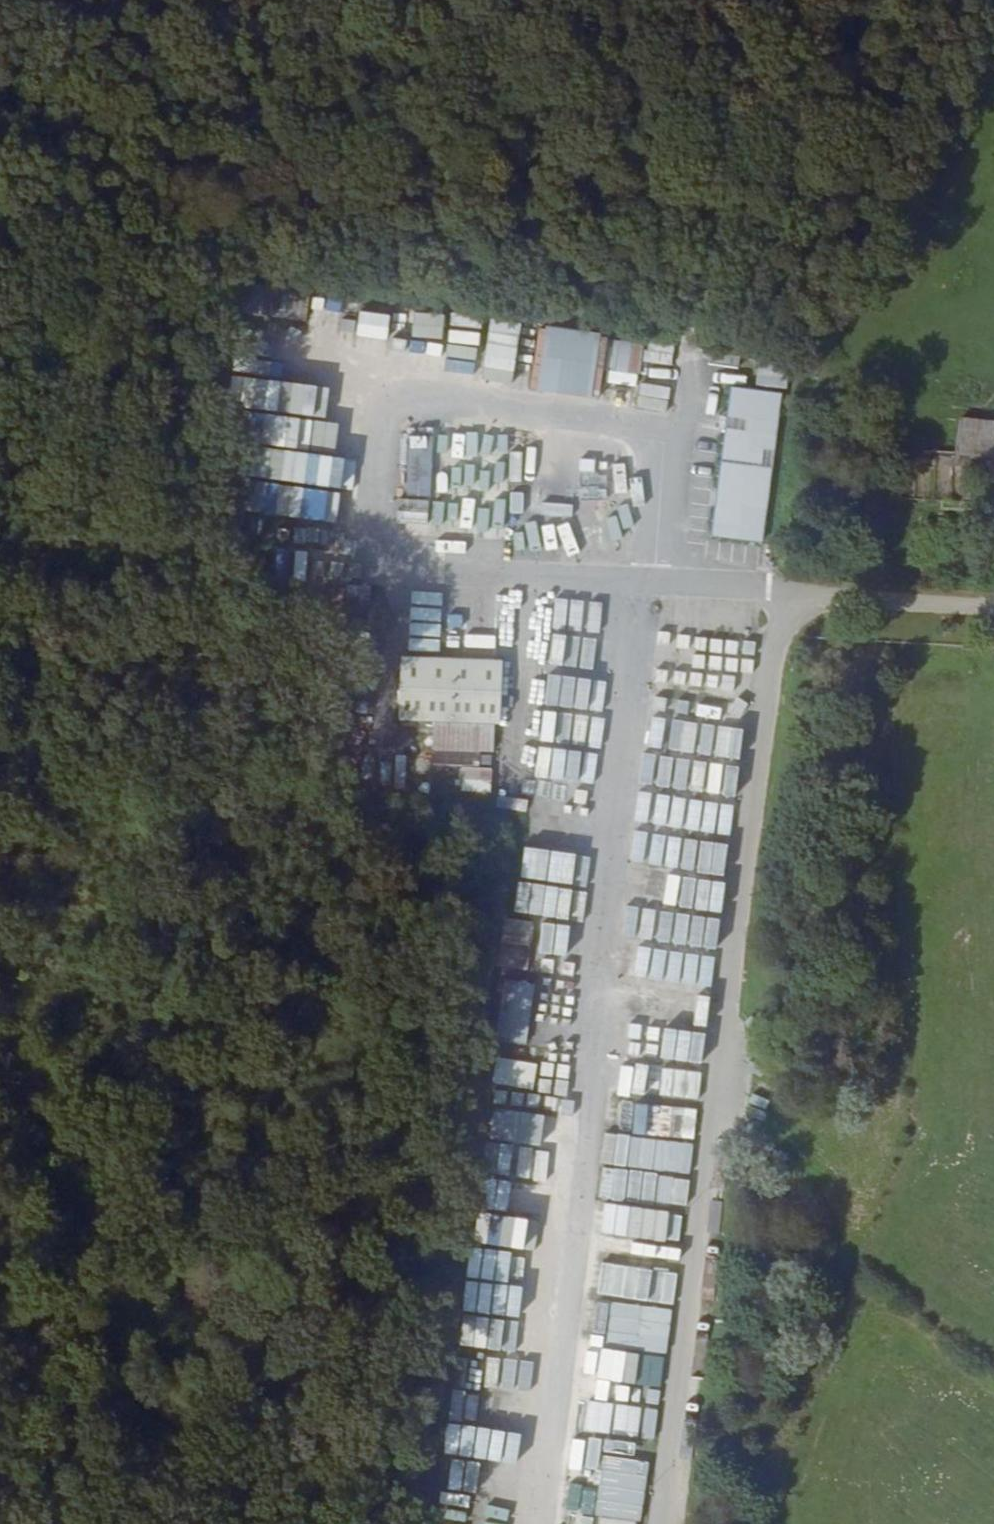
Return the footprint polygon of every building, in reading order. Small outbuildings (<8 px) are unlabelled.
[(245,314),(298,315),(299,289),(246,287),(245,314)] [(357,335),(387,339),(390,315),(361,311),(357,335)] [(456,317),(456,328),(481,329),(481,318),(456,317)] [(532,346),(535,328),(493,321),(484,382),(514,387),(521,345),(532,346)] [(635,339),(540,329),(533,393),(606,400),(611,348),(634,351),(635,339)] [(479,354),(483,337),(454,331),(451,348),(479,354)] [(265,334),(263,357),(291,359),(292,336),(265,334)] [(351,342),(351,353),(387,355),(388,344),(351,342)] [(273,361),(271,376),(291,380),(293,365),(273,361)] [(260,445),(346,456),(350,425),(345,424),(349,390),(260,379),(255,411),(264,412),(260,445)] [(765,543),(784,394),(732,387),(712,536),(765,543)] [(449,426),(448,451),(478,452),(478,451),(495,451),(495,433),(478,432),(478,427),(449,426)] [(955,430),(953,466),(993,469),(993,434),(955,430)] [(256,478),(305,484),(309,455),(259,449),(256,478)] [(425,548),(530,553),(534,467),(432,462),(425,548)] [(953,466),(947,464),(900,462),(898,477),(917,480),(993,485),(993,469),(953,466)] [(318,495),(317,525),(330,526),(332,496),(318,495)] [(260,503),(258,516),(305,522),(306,509),(260,503)] [(551,634),(551,673),(587,672),(585,597),(554,597),(555,634),(551,634)] [(437,626),(437,612),(406,611),(406,625),(437,626)] [(522,736),(526,673),(427,669),(423,731),(459,733),(458,762),(516,765),(518,737),(522,736)] [(538,742),(536,781),(580,783),(579,803),(590,803),(594,712),(574,711),(576,675),(546,674),(543,743),(538,742)] [(406,757),(381,757),(381,788),(405,788),(406,757)] [(497,806),(524,812),(527,799),(500,794),(497,806)] [(535,808),(525,877),(552,881),(557,847),(569,848),(574,814),(535,808)] [(712,900),(714,884),(674,878),(670,905),(710,910),(711,900),(712,900)] [(546,916),(546,915),(559,916),(562,886),(520,883),(517,913),(546,916)] [(671,919),(670,943),(685,944),(686,929),(705,930),(705,920),(671,919)] [(504,920),(503,945),(532,946),(533,921),(504,920)] [(576,956),(577,926),(540,924),(539,955),(576,956)] [(501,1042),(530,1044),(533,984),(504,982),(501,1042)] [(530,1075),(532,1050),(505,1047),(502,1071),(530,1075)] [(551,1113),(552,1097),(539,1097),(540,1080),(495,1079),(494,1094),(523,1096),(523,1112),(551,1113)] [(632,1134),(646,1137),(653,1108),(639,1105),(632,1134)] [(548,1183),(554,1117),(494,1112),(491,1144),(497,1144),(491,1207),(538,1211),(540,1196),(527,1195),(528,1181),(548,1183)] [(602,1236),(683,1245),(694,1144),(605,1134),(598,1202),(605,1202),(602,1236)] [(503,1237),(504,1213),(488,1213),(487,1236),(503,1237)] [(524,1219),(521,1252),(534,1253),(538,1220),(524,1219)] [(473,1248),(469,1312),(478,1312),(479,1296),(494,1296),(495,1281),(515,1282),(517,1250),(473,1248)] [(664,1261),(597,1257),(594,1296),(662,1299),(664,1261)] [(670,1307),(585,1303),(584,1327),(607,1328),(607,1349),(573,1348),(565,1523),(574,1523),(581,1367),(592,1367),(592,1360),(605,1361),(604,1379),(666,1381),(670,1307)] [(502,1354),(505,1323),(466,1320),(464,1352),(502,1354)] [(538,1354),(540,1327),(511,1325),(509,1352),(538,1354)] [(487,1357),(482,1386),(518,1392),(523,1362),(487,1357)] [(636,1387),(633,1398),(656,1404),(659,1393),(636,1387)] [(474,1424),(478,1393),(453,1389),(449,1420),(474,1424)] [(486,1394),(481,1425),(520,1431),(525,1400),(486,1394)] [(449,1434),(448,1461),(470,1461),(470,1435),(449,1434)] [(500,1472),(502,1458),(505,1445),(484,1441),(479,1468),(500,1472)] [(649,1456),(602,1451),(594,1523),(642,1523),(649,1456)] [(473,1484),(470,1497),(493,1501),(496,1489),(473,1484)] [(456,1514),(457,1489),(441,1488),(440,1514),(456,1514)]
